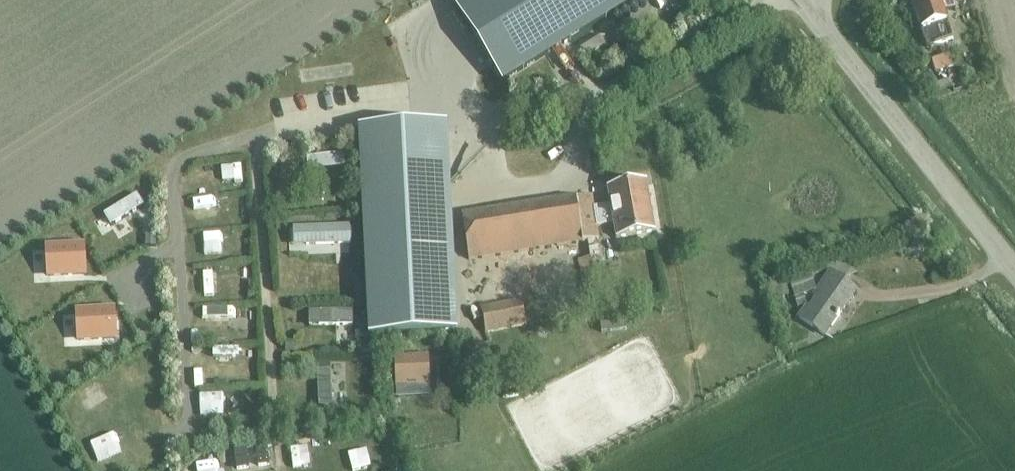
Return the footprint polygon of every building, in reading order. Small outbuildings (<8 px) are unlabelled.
[(502,83),(635,0),(466,0),(455,7),(502,83)] [(955,9),(952,0),(911,0),(927,49),(953,40),(943,13),(955,9)] [(931,62),(936,73),(953,66),(949,54),(931,62)] [(930,87),(932,96),(952,90),(949,81),(930,87)] [(357,132),(367,342),(456,337),(446,127),(357,132)] [(616,240),(654,233),(645,186),(608,192),(611,210),(606,211),(609,224),(613,224),(616,240)] [(460,215),(468,261),(598,239),(591,194),(460,215)] [(83,255),(47,245),(37,272),(73,283),(83,255)] [(577,259),(589,306),(600,303),(589,256),(577,259)] [(787,280),(794,300),(816,292),(809,272),(787,280)] [(800,323),(822,339),(856,291),(834,276),(800,323)] [(480,309),(485,334),(525,326),(521,301),(480,309)] [(115,324),(80,313),(71,339),(107,351),(115,324)]
